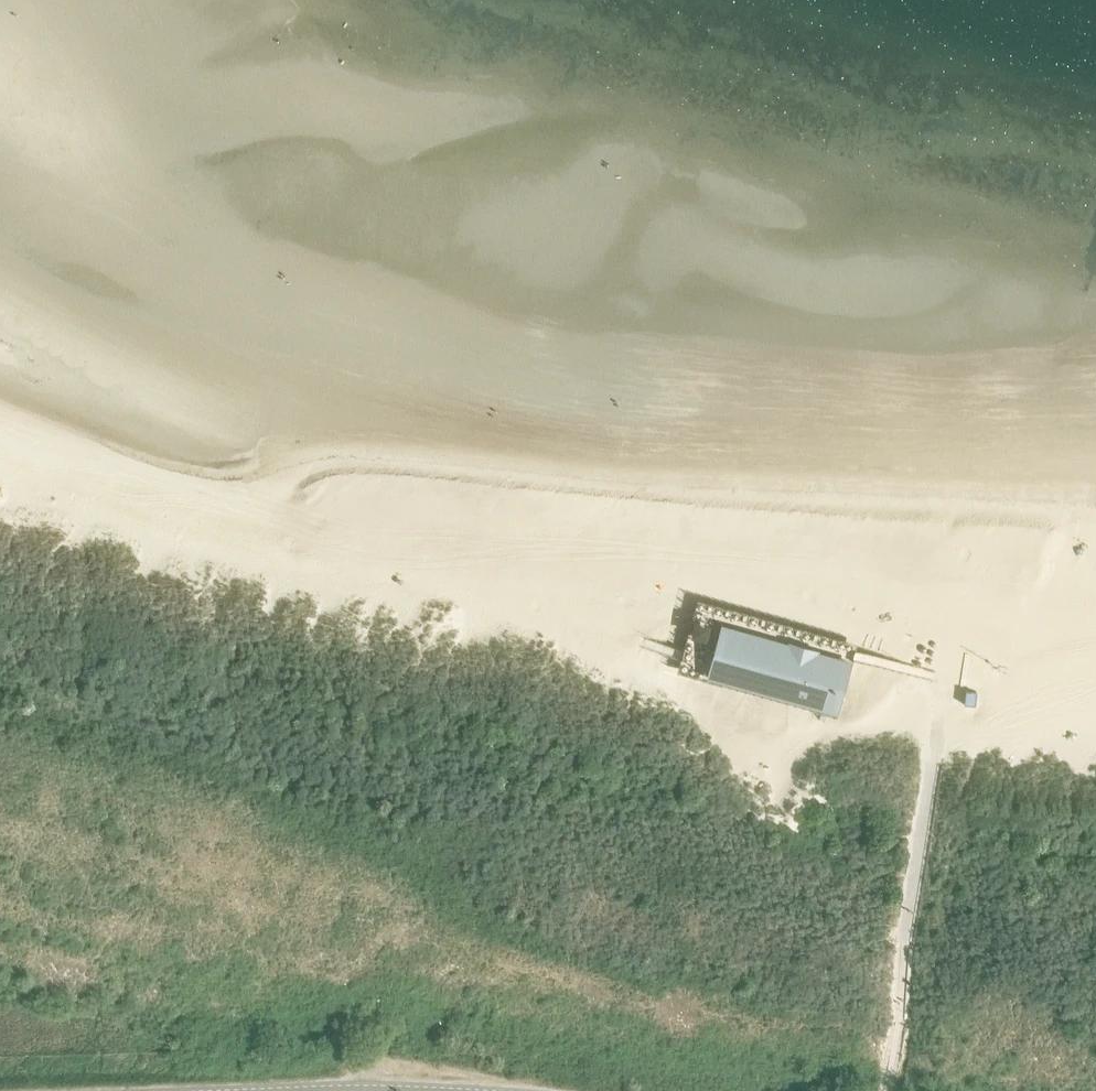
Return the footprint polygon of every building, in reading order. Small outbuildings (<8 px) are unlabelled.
[(853,644),(696,601),(683,655),(678,677),(834,714),(851,652),(853,644)] [(965,691),(963,704),(974,706),(976,693),(965,691)]
